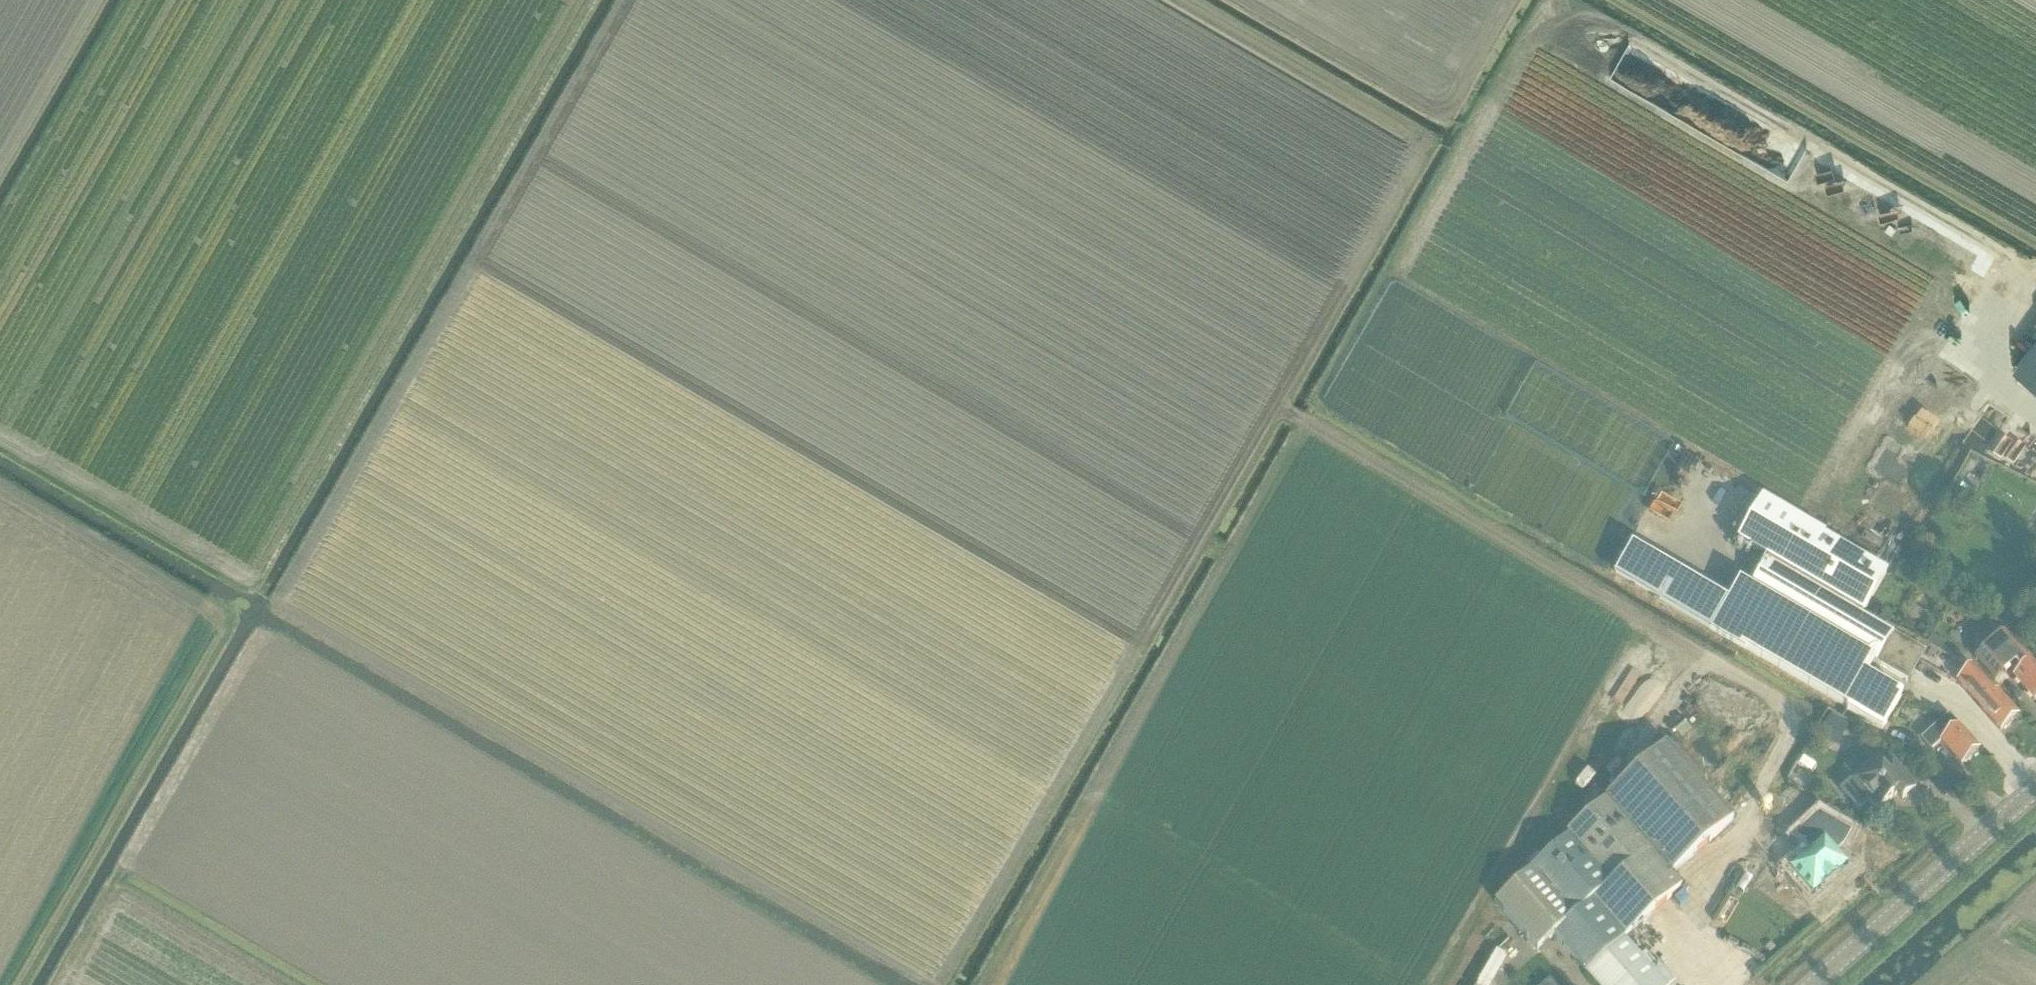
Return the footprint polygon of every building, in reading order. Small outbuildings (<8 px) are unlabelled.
[(2014,369),(2035,384),(2035,339),(2014,369)] [(1734,498),(1749,503),(1755,482),(1740,477),(1734,498)] [(1863,613),(1888,572),(1826,535),(1826,532),(1764,496),(1737,540),(1768,559),(1750,589),(1877,662),(1909,681),(1927,651),(1863,613)] [(1885,522),(1880,533),(1897,540),(1902,529),(1885,522)] [(1615,575),(1615,576),(1744,652),(1747,648),(1815,688),(1847,707),(1846,708),(1882,730),(1903,694),(1870,674),(1732,594),(1726,604),(1631,548),(1615,575)] [(2007,629),(1974,656),(1997,682),(2015,664),(2020,670),(2013,676),(2035,702),(2035,701),(2035,662),(2007,629)] [(1945,633),(1942,644),(1958,648),(1961,637),(1945,633)] [(2021,713),(1999,689),(1995,692),(1988,684),(1973,667),(1957,681),(1973,699),(1974,698),(1981,705),(1979,706),(2002,731),(2005,728),(2006,729),(2013,724),(2012,722),(2021,713)] [(1982,748),(1961,724),(1960,724),(1950,713),(1922,738),(1932,750),(1942,742),(1962,766),(1965,763),(1967,763),(1973,758),(1973,756),(1982,748)] [(1850,726),(1837,717),(1832,714),(1819,733),(1837,745),(1850,726)] [(1744,721),(1739,731),(1755,738),(1760,728),(1744,721)] [(1672,873),(1733,820),(1668,745),(1606,799),(1567,833),(1569,836),(1495,902),(1538,950),(1555,936),(1599,984),(1672,984),(1677,981),(1660,962),(1658,963),(1647,951),(1642,956),(1627,937),(1684,886),(1672,873)] [(1852,781),(1842,790),(1860,810),(1870,801),(1878,811),(1898,795),(1903,800),(1918,787),(1893,758),(1884,766),(1877,758),(1851,780),(1852,781)] [(1812,850),(1790,869),(1813,895),(1826,883),(1826,884),(1835,877),(1834,876),(1847,865),(1836,852),(1843,846),(1850,834),(1821,817),(1800,836),(1812,850)] [(1528,954),(1515,948),(1498,984),(1514,984),(1528,954)]
